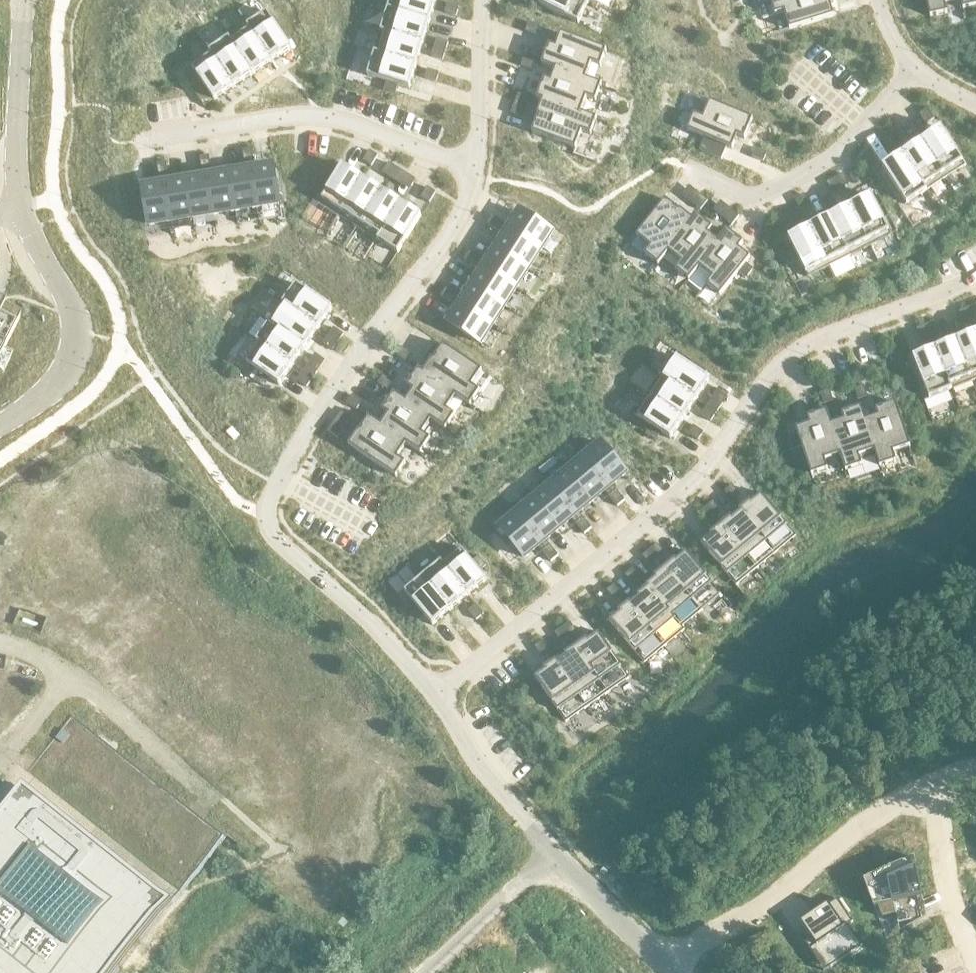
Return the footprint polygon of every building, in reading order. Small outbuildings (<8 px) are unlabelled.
[(392,11),(430,23),(437,0),(396,0),(393,10),(392,11)] [(539,4),(579,24),(589,3),(584,0),(541,0),(539,4)] [(775,16),(785,13),(790,29),(790,30),(834,17),(834,16),(829,0),(771,0),(775,16)] [(931,17),(948,13),(946,4),(961,0),(963,10),(964,10),(962,0),(927,0),(931,17)] [(964,10),(975,7),(975,0),(962,0),(964,10)] [(448,5),(445,13),(457,17),(459,9),(460,9),(460,8),(448,4),(448,5)] [(388,9),(381,32),(423,45),(430,23),(392,11),(393,10),(388,9)] [(292,49),(270,17),(251,29),(250,30),(272,62),(292,49)] [(541,27),(529,23),(529,24),(526,32),(537,36),(540,28),(541,28),(541,27)] [(248,26),(229,39),(253,75),(272,62),(250,30),(251,29),(249,25),(248,26)] [(374,55),(379,56),(379,55),(417,66),(423,45),(381,32),(374,55)] [(556,48),(549,45),(542,64),(602,86),(602,85),(586,79),(592,64),(601,67),(607,51),(561,34),(556,48)] [(229,39),(210,51),(234,88),(253,75),(229,39)] [(449,43),(438,39),(435,48),(446,52),(447,51),(446,51),(449,43)] [(435,49),(432,57),(443,61),(446,52),(435,48),(434,49),(435,49)] [(210,51),(190,65),(193,69),(184,76),(189,83),(189,84),(199,77),(204,85),(209,92),(214,100),(215,101),(234,88),(210,51)] [(379,56),(372,78),(410,89),(417,66),(379,55),(379,56)] [(536,62),(524,57),(524,58),(521,66),(532,70),(535,62),(536,62)] [(551,82),(544,79),(537,98),(597,120),(597,119),(581,113),(587,98),(596,101),(602,86),(542,64),(542,65),(555,70),(551,82)] [(428,71),(425,79),(437,82),(439,74),(440,74),(440,73),(428,70),(428,71)] [(199,77),(189,84),(194,91),(204,85),(199,77)] [(204,85),(194,91),(199,98),(199,99),(209,92),(204,85)] [(531,96),(520,91),(519,92),(516,100),(528,104),(531,96)] [(200,99),(204,107),(214,100),(209,92),(199,99),(200,99)] [(539,116),(532,133),(576,149),(582,132),(591,135),(597,120),(537,98),(537,99),(537,100),(543,102),(537,116),(539,116)] [(694,115),(688,131),(705,138),(700,150),(722,160),(727,148),(733,150),(738,137),(745,139),(753,120),(710,102),(703,119),(694,115)] [(927,110),(920,115),(926,124),(934,120),(934,119),(928,109),(927,110)] [(904,139),(897,129),(890,134),(889,134),(896,145),(897,144),(896,144),(904,139)] [(942,129),(922,142),(946,179),(966,166),(942,129)] [(889,135),(882,140),(888,150),(896,145),(889,134),(889,135)] [(922,142),(903,154),(927,191),(946,179),(922,142)] [(252,149),(243,150),(245,161),(254,159),(252,149)] [(753,157),(752,157),(764,162),(764,161),(767,153),(756,149),(753,157)] [(370,151),(364,161),(371,165),(371,166),(372,166),(378,156),(378,155),(370,151)] [(903,154),(883,168),(907,204),(927,191),(903,154)] [(210,156),(200,157),(202,168),(212,166),(210,156)] [(254,159),(245,161),(246,170),(251,169),(257,208),(280,205),(273,165),(256,168),(254,159)] [(167,163),(158,164),(159,175),(169,173),(167,163)] [(390,163),(383,173),(391,178),(398,168),(397,168),(390,163)] [(202,168),(204,177),(208,176),(215,215),(236,212),(230,172),(213,175),(212,166),(202,168)] [(343,167),(322,200),(341,212),(342,213),(363,179),(343,167)] [(399,183),(405,173),(398,168),(391,178),(391,179),(392,178),(399,183)] [(246,170),(230,172),(236,212),(257,208),(251,169),(246,170)] [(169,173),(159,175),(161,184),(166,183),(172,222),(193,219),(187,179),(170,182),(169,173)] [(850,185),(844,174),(836,178),(841,189),(842,189),(850,185)] [(204,177),(187,179),(193,219),(215,215),(208,176),(204,177)] [(835,179),(828,183),(833,193),(841,189),(836,178),(835,179)] [(341,212),(339,216),(359,229),(383,192),(363,179),(342,213),(341,212)] [(161,184),(143,187),(150,226),(172,222),(166,183),(161,184)] [(428,187),(422,198),(429,202),(430,203),(436,192),(428,187)] [(383,192),(359,229),(379,242),(382,238),(381,237),(402,204),(383,192)] [(701,195),(694,205),(701,210),(700,210),(701,211),(709,201),(708,200),(708,201),(701,195)] [(796,199),(795,199),(801,210),(801,209),(809,205),(804,195),(796,199)] [(892,235),(872,196),(850,207),(870,246),(892,235)] [(651,247),(645,255),(658,265),(697,216),(696,215),(687,226),(678,219),(682,213),(666,200),(637,236),(651,247)] [(401,250),(422,216),(402,204),(381,237),(382,238),(401,250)] [(850,207),(830,217),(850,257),(870,246),(850,207)] [(732,210),(725,220),(731,225),(732,226),(740,216),(739,216),(732,210)] [(502,222),(497,230),(505,235),(507,231),(541,253),(553,233),(519,212),(510,227),(502,222)] [(493,216),(488,224),(497,230),(502,222),(493,216)] [(682,263),(676,270),(689,281),(728,231),(727,230),(718,242),(708,234),(713,228),(697,216),(658,265),(659,266),(669,253),(682,263)] [(830,217),(810,228),(830,267),(850,257),(830,217)] [(791,263),(791,264),(799,260),(808,278),(830,267),(810,228),(788,238),(794,249),(786,253),(791,263)] [(505,235),(496,249),(529,271),(541,253),(507,231),(505,235)] [(700,268),(712,278),(706,286),(720,296),(739,273),(746,279),(747,278),(746,278),(753,269),(746,264),(751,258),(739,249),(744,243),(728,231),(689,281),(700,268)] [(479,258),(473,266),(481,271),(484,267),(517,289),(529,271),(496,249),(487,263),(479,258)] [(470,253),(465,261),(473,266),(479,258),(470,253)] [(481,271),(472,285),(506,307),(517,289),(484,267),(481,271)] [(455,295),(450,303),(458,308),(460,304),(494,325),(506,307),(472,285),(463,300),(455,295)] [(333,309),(301,287),(288,305),(284,303),(283,304),(319,329),(333,309)] [(446,289),(441,297),(450,303),(455,295),(446,289)] [(319,329),(283,304),(270,322),(306,348),(319,329)] [(458,308),(448,323),(482,344),(494,325),(460,304),(458,308)] [(968,308),(973,319),(975,318),(975,305),(968,308)] [(968,308),(959,312),(964,323),(972,319),(972,320),(973,319),(968,308),(967,308),(968,308)] [(20,319),(0,309),(0,357),(20,319)] [(306,348),(270,322),(257,341),(293,366),(306,348)] [(939,333),(934,322),(926,325),(930,336),(931,336),(939,333)] [(925,325),(917,329),(922,340),(930,336),(930,337),(930,336),(926,325),(925,325)] [(344,335),(334,328),(329,335),(329,336),(339,343),(344,335)] [(957,341),(973,382),(975,380),(975,333),(957,341)] [(329,336),(324,343),(334,350),(339,343),(329,336)] [(260,345),(247,363),(260,372),(254,380),(255,381),(256,380),(264,386),(270,379),(280,386),(293,366),(257,341),(256,342),(260,345)] [(973,382),(957,341),(935,349),(952,390),(973,382)] [(438,367),(431,377),(419,369),(418,370),(471,405),(480,391),(472,386),(482,371),(444,345),(432,363),(438,367)] [(397,355),(396,355),(407,362),(407,361),(412,354),(402,348),(397,355)] [(935,349),(913,358),(928,395),(949,386),(951,390),(952,390),(935,349)] [(710,381),(677,359),(665,378),(661,375),(660,376),(697,400),(710,381)] [(318,372),(308,365),(303,373),(313,380),(318,372)] [(413,391),(406,401),(394,393),(394,394),(447,429),(456,415),(448,410),(457,397),(471,406),(471,405),(418,370),(407,387),(413,391)] [(303,374),(298,381),(307,388),(312,380),(313,380),(303,373),(303,374)] [(378,383),(388,390),(389,390),(388,389),(393,382),(383,376),(379,383),(378,383)] [(660,376),(647,395),(684,419),(697,400),(660,376)] [(855,388),(854,388),(856,393),(858,400),(859,399),(867,396),(864,385),(855,388)] [(821,391),(820,392),(823,400),(824,403),(825,403),(833,400),(829,389),(821,392),(821,391)] [(394,394),(383,411),(389,415),(382,425),(370,417),(369,418),(422,453),(431,439),(423,434),(432,421),(446,430),(447,429),(394,394)] [(638,417),(671,439),(684,419),(647,395),(647,396),(651,398),(638,417)] [(348,403),(347,403),(357,410),(358,409),(363,402),(353,396),(348,403)] [(722,406),(712,399),(707,407),(717,414),(717,413),(722,406)] [(894,453),(911,447),(896,403),(876,410),(878,417),(866,421),(862,407),(861,407),(881,467),(897,462),(894,453)] [(706,408),(702,415),(711,422),(716,414),(717,414),(707,407),(706,408)] [(828,411),(827,411),(847,471),(863,466),(860,457),(875,452),(880,468),(881,467),(861,407),(842,414),(844,421),(832,425),(828,411)] [(799,436),(790,439),(793,450),(793,451),(803,448),(812,475),(828,470),(825,461),(841,456),(846,472),(847,471),(827,411),(808,418),(810,424),(796,429),(799,436)] [(369,418),(358,435),(364,439),(356,451),(397,478),(406,463),(398,458),(407,445),(421,454),(422,453),(369,418)] [(329,431),(328,431),(339,438),(339,437),(344,430),(334,424),(329,431)] [(694,427),(689,434),(699,441),(704,433),(694,426),(694,427)] [(601,444),(584,458),(609,489),(613,486),(626,474),(601,444)] [(584,458),(567,472),(592,502),(605,492),(611,499),(619,493),(613,486),(609,489),(584,458)] [(567,472),(550,486),(576,516),(579,513),(592,502),(567,472)] [(550,486),(534,499),(559,530),(572,519),(578,526),(585,520),(579,513),(576,516),(550,486)] [(733,486),(725,492),(733,501),(740,495),(733,486)] [(619,493),(611,499),(618,507),(625,501),(619,493)] [(796,536),(760,493),(740,510),(776,553),(796,536)] [(534,499),(517,513),(543,544),(546,541),(559,530),(534,499)] [(721,511),(713,502),(706,508),(714,517),(721,511)] [(706,508),(699,514),(706,523),(714,517),(706,508)] [(740,510),(721,526),(757,569),(776,553),(740,510)] [(517,513),(500,528),(525,558),(539,547),(545,554),(552,548),(546,541),(543,544),(517,513)] [(585,520),(578,526),(585,535),(592,528),(585,520)] [(721,526),(701,543),(737,586),(757,569),(721,526)] [(665,553),(658,544),(650,550),(658,559),(665,553)] [(552,548),(545,554),(552,562),(559,556),(552,548)] [(650,550),(643,556),(651,565),(658,559),(650,550)] [(472,562),(462,551),(445,565),(444,566),(469,596),(487,581),(479,571),(486,566),(479,557),(480,557),(479,556),(472,562)] [(685,551),(665,568),(701,611),(721,594),(685,551)] [(451,611),(469,596),(444,566),(445,565),(441,561),(422,577),(425,581),(426,580),(451,611)] [(665,568),(646,584),(684,630),(685,630),(682,627),(701,611),(665,568)] [(633,569),(626,576),(634,585),(641,579),(633,569)] [(425,581),(408,596),(418,607),(410,613),(411,614),(418,622),(425,617),(433,626),(451,611),(426,580),(425,581)] [(648,588),(629,603),(665,646),(684,630),(646,584),(645,585),(648,588)] [(614,586),(607,592),(614,601),(622,595),(614,586)] [(629,603),(609,620),(645,663),(665,646),(629,603)] [(476,606),(469,611),(477,620),(484,615),(484,614),(477,605),(476,606)] [(577,632),(571,622),(563,628),(570,638),(577,632)] [(563,628),(555,633),(562,643),(570,638),(563,628)] [(630,678),(598,632),(576,647),(608,693),(630,678)] [(542,642),(534,648),(541,657),(549,652),(542,642)] [(576,647),(556,661),(587,707),(608,693),(576,647)] [(534,676),(566,722),(587,707),(556,661),(534,676)] [(72,718),(28,773),(23,796),(0,825),(0,972),(125,972),(141,952),(172,913),(166,909),(198,869),(224,838),(204,821),(185,809),(72,718)] [(887,884),(873,890),(883,918),(897,915),(899,925),(912,922),(912,921),(906,922),(903,911),(915,908),(913,900),(923,898),(915,858),(883,873),(887,884)] [(822,928),(804,941),(811,951),(817,947),(831,968),(863,946),(849,926),(854,922),(838,899),(814,916),(822,928)] [(266,964),(279,950),(272,944),(259,957),(266,964)]
